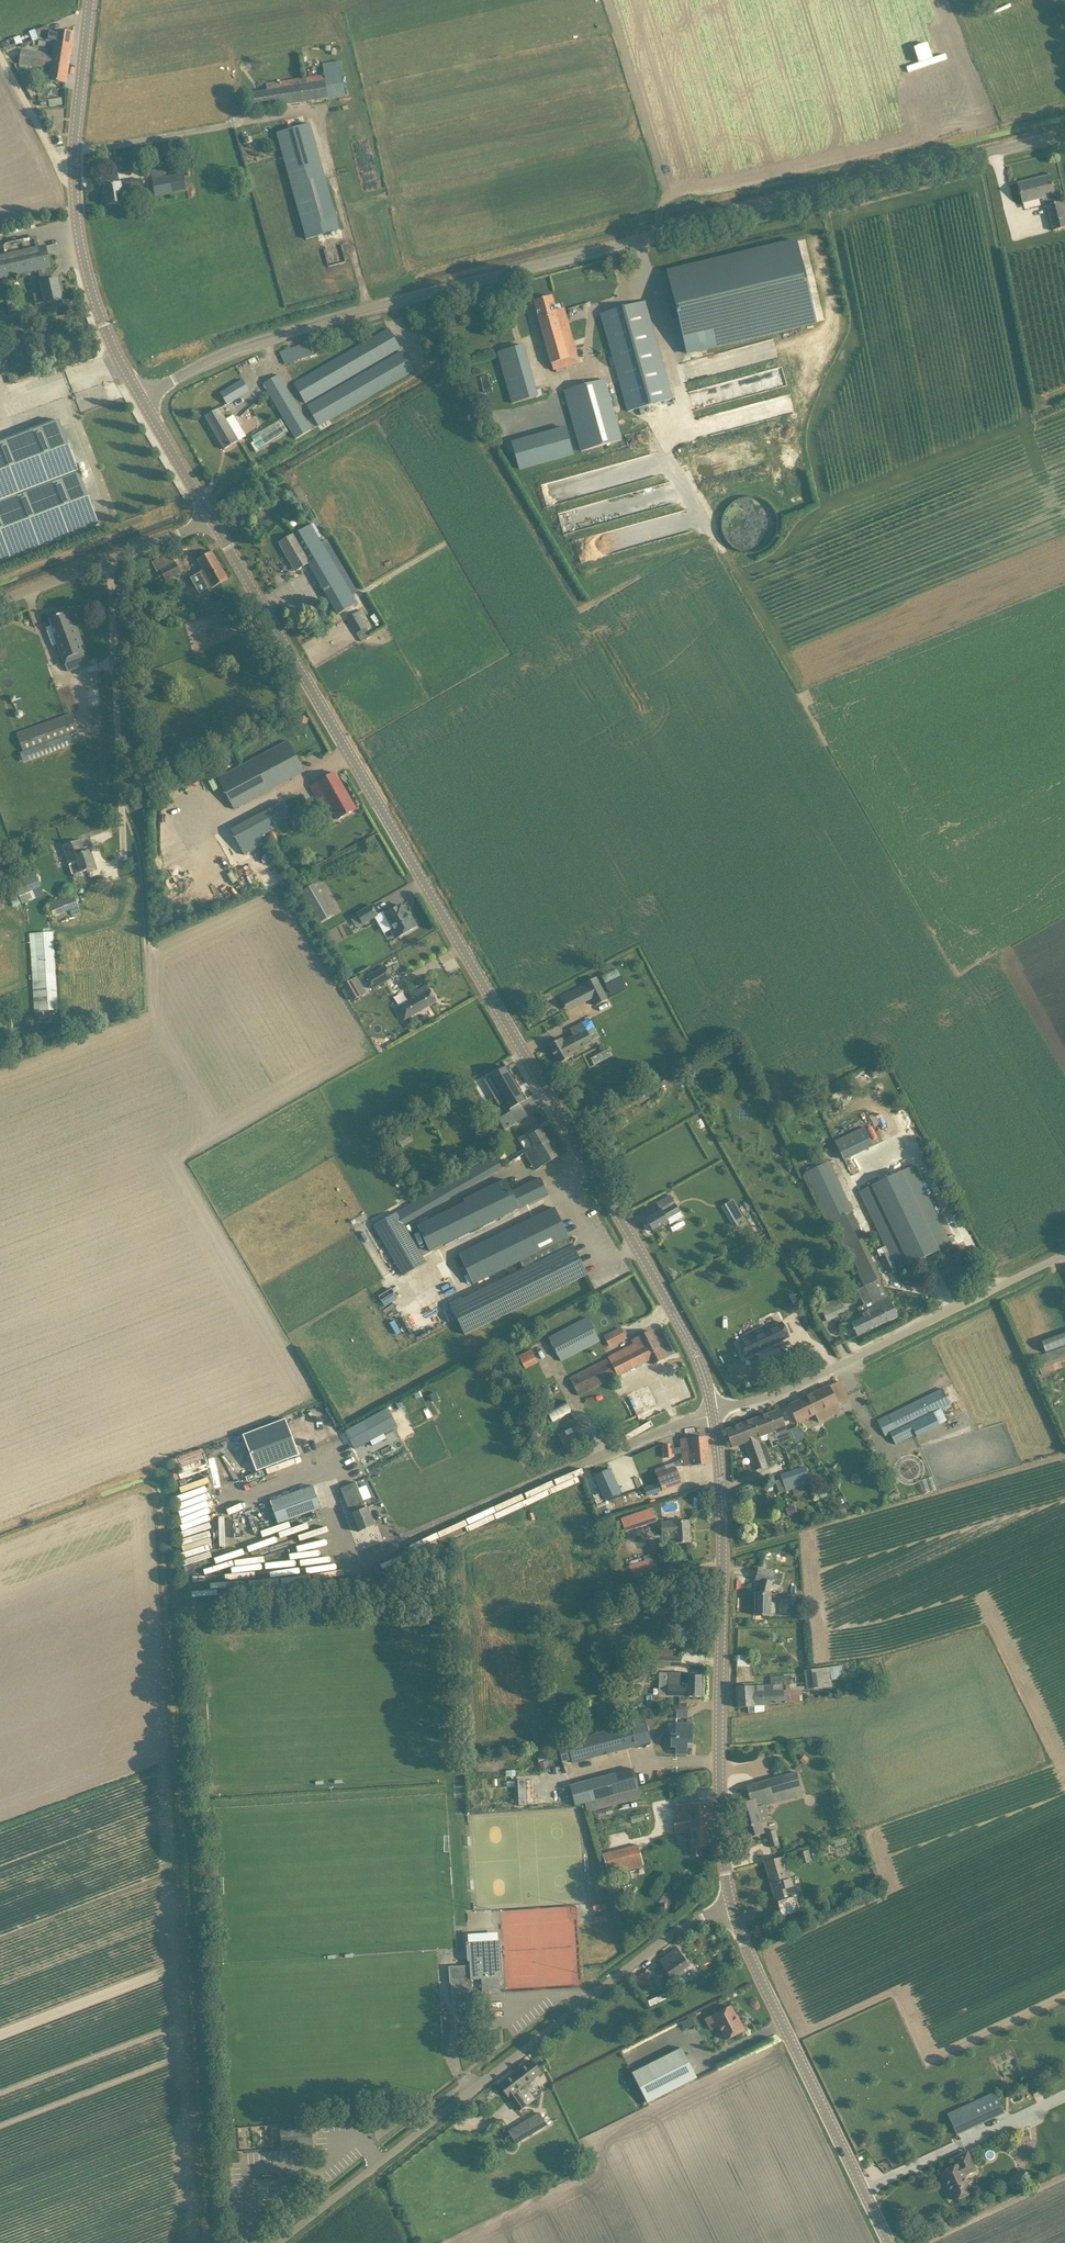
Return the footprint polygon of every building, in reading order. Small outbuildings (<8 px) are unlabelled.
[(55,42),(55,43),(59,44),(58,44),(64,45),(62,54),(71,55),(75,33),(57,30),(57,32),(50,31),(48,26),(36,31),(39,39),(55,42)] [(19,64),(22,64),(34,58),(61,62),(60,69),(68,71),(71,55),(62,54),(64,45),(58,44),(59,44),(55,43),(53,56),(48,55),(49,54),(22,49),(19,64)] [(49,82),(55,83),(66,84),(68,71),(60,69),(61,62),(34,58),(22,64),(51,69),(49,82)] [(323,76),(277,82),(266,84),(267,91),(249,94),(251,111),(262,109),(327,99),(346,96),(342,70),(341,70),(340,61),(322,64),(323,76)] [(303,221),(333,213),(317,156),(287,164),(303,221)] [(186,191),(184,175),(184,174),(152,179),(155,196),(186,191)] [(1052,186),(1050,176),(1018,184),(1021,195),(1023,203),(1046,198),(1048,206),(1047,206),(1053,231),(1064,228),(1064,201),(1054,204),(1052,196),(1055,195),(1052,186)] [(122,200),(130,198),(130,200),(144,198),(142,186),(141,178),(120,182),(120,184),(105,186),(108,205),(123,202),(122,200)] [(39,217),(31,219),(33,225),(40,223),(39,217)] [(46,303),(62,299),(58,280),(53,281),(50,267),(46,246),(39,248),(36,237),(0,245),(0,278),(35,270),(35,272),(39,272),(42,283),(43,292),(34,294),(36,304),(46,302),(46,303)] [(686,353),(816,322),(797,241),(667,272),(686,353)] [(579,363),(567,319),(564,309),(556,311),(551,296),(534,301),(537,312),(553,370),(579,363)] [(605,324),(629,411),(672,399),(647,312),(644,302),(602,314),(605,324)] [(294,384),(300,393),(305,403),(400,347),(389,329),(294,384)] [(282,363),(313,356),(310,343),(279,349),(282,363)] [(498,352),(501,363),(512,403),(538,396),(524,345),(498,352)] [(318,425),(413,370),(401,351),(307,406),(318,425)] [(263,384),(269,393),(296,438),(311,429),(284,384),(278,375),(263,384)] [(604,379),(563,391),(581,451),(621,440),(604,379)] [(243,380),(220,393),(227,404),(250,391),(243,380)] [(235,436),(243,431),(233,415),(226,420),(219,408),(205,417),(224,449),(238,441),(235,436)] [(99,525),(60,421),(57,422),(56,420),(0,441),(0,563),(99,525)] [(562,427),(507,440),(514,470),(569,456),(562,427)] [(731,549),(773,549),(773,500),(732,499),(731,549)] [(357,603),(310,525),(294,534),(289,537),(279,543),(296,571),(308,564),(338,615),(347,609),(357,603)] [(197,560),(203,570),(198,573),(207,591),(219,585),(228,579),(212,551),(197,560)] [(181,572),(180,570),(176,562),(175,562),(173,557),(172,558),(171,555),(166,558),(165,556),(150,563),(155,573),(160,571),(165,580),(181,572)] [(205,611),(207,613),(208,615),(218,609),(220,612),(226,608),(221,601),(214,604),(212,600),(202,606),(205,611)] [(89,661),(76,627),(73,628),(67,612),(49,619),(55,635),(54,635),(68,671),(76,668),(75,666),(89,661)] [(368,633),(370,632),(359,612),(347,619),(361,641),(370,636),(368,633)] [(79,732),(72,713),(17,733),(23,752),(71,735),(79,732)] [(288,741),(279,746),(217,778),(234,809),(305,771),(288,741)] [(337,819),(346,814),(356,809),(335,772),(326,778),(316,783),(317,783),(310,787),(321,806),(328,803),(337,819)] [(281,803),(271,808),(278,821),(287,816),(281,803)] [(79,854),(65,858),(74,885),(86,881),(83,872),(95,868),(89,851),(79,854)] [(0,862),(0,875),(10,872),(8,861),(0,862)] [(22,904),(24,903),(43,895),(35,872),(14,880),(17,890),(22,904)] [(103,874),(91,878),(93,884),(105,880),(103,874)] [(320,921),(332,914),(314,883),(302,890),(320,921)] [(49,904),(53,916),(78,907),(74,894),(49,904)] [(362,924),(364,922),(377,915),(372,905),(357,914),(362,924)] [(399,937),(416,927),(411,918),(409,919),(401,905),(385,914),(399,937)] [(53,933),(29,934),(34,1010),(58,1008),(53,933)] [(372,989),(392,978),(385,967),(365,978),(372,989)] [(357,977),(366,991),(370,989),(362,975),(357,977)] [(584,984),(585,985),(592,999),(595,1006),(608,1000),(597,977),(584,984)] [(361,996),(352,980),(343,985),(352,1002),(361,996)] [(428,986),(418,991),(410,996),(413,1000),(399,1008),(405,1019),(436,1001),(428,986)] [(564,1040),(563,1038),(557,1041),(548,1046),(558,1064),(567,1059),(572,1056),(595,1043),(588,1032),(592,1029),(595,1034),(634,1013),(627,999),(570,1028),(573,1032),(574,1034),(564,1040)] [(507,1067),(497,1072),(490,1076),(509,1109),(516,1105),(526,1100),(507,1067)] [(872,1077),(878,1073),(875,1067),(869,1070),(872,1077)] [(518,1120),(512,1110),(511,1108),(498,1116),(505,1128),(518,1120)] [(862,1126),(832,1141),(841,1160),(871,1145),(862,1126)] [(399,1142),(400,1143),(411,1136),(406,1128),(395,1135),(394,1134),(389,1137),(394,1145),(399,1142)] [(543,1128),(527,1137),(533,1147),(525,1151),(536,1170),(559,1156),(543,1128)] [(504,1167),(497,1154),(405,1208),(412,1220),(504,1167)] [(857,1270),(856,1271),(863,1287),(864,1287),(882,1324),(898,1316),(880,1279),(881,1278),(862,1239),(865,1238),(829,1161),(805,1173),(828,1222),(830,1221),(842,1247),(845,1245),(857,1270)] [(951,1245),(946,1235),(912,1166),(858,1192),(888,1251),(887,1251),(897,1271),(951,1245)] [(505,1179),(495,1184),(463,1200),(464,1203),(417,1226),(429,1252),(548,1194),(540,1178),(511,1192),(505,1179)] [(670,1195),(666,1198),(657,1203),(660,1209),(646,1218),(654,1232),(669,1223),(670,1225),(683,1217),(670,1195)] [(473,1283),(520,1261),(524,1269),(448,1306),(462,1335),(587,1275),(573,1245),(574,1243),(571,1237),(569,1237),(555,1208),(459,1254),(473,1283)] [(426,1262),(403,1225),(396,1213),(373,1226),(402,1276),(426,1262)] [(746,1221),(741,1213),(733,1218),(738,1226),(746,1221)] [(857,1336),(882,1324),(864,1287),(863,1287),(857,1290),(864,1306),(857,1309),(860,1316),(849,1321),(853,1330),(854,1329),(857,1336)] [(844,1313),(837,1299),(832,1301),(838,1316),(844,1313)] [(600,1342),(587,1318),(549,1337),(561,1362),(600,1342)] [(783,1322),(765,1331),(762,1325),(744,1334),(747,1339),(739,1343),(745,1357),(760,1350),(789,1336),(783,1322)] [(612,1346),(626,1339),(621,1330),(608,1336),(612,1346)] [(639,1336),(634,1339),(631,1340),(633,1345),(617,1353),(608,1358),(570,1378),(578,1396),(617,1377),(649,1361),(651,1365),(654,1363),(664,1358),(650,1331),(639,1337),(639,1336)] [(1039,1339),(1042,1349),(1064,1343),(1064,1332),(1039,1339)] [(544,1359),(538,1346),(519,1356),(525,1369),(544,1359)] [(1035,1358),(1041,1376),(1064,1367),(1064,1347),(1035,1358)] [(838,1402),(839,1404),(848,1399),(839,1382),(789,1406),(797,1422),(838,1402)] [(941,1389),(878,1420),(885,1437),(890,1434),(933,1414),(950,1406),(941,1389)] [(436,1392),(430,1395),(433,1401),(439,1398),(436,1392)] [(566,1403),(547,1412),(551,1421),(570,1412),(566,1403)] [(387,1411),(386,1409),(347,1431),(355,1446),(394,1424),(393,1422),(395,1421),(389,1410),(387,1411)] [(762,1416),(772,1442),(777,1439),(776,1436),(788,1432),(779,1409),(762,1416)] [(762,1416),(746,1422),(753,1440),(755,1440),(757,1443),(760,1442),(762,1441),(762,1442),(769,1439),(770,1442),(772,1442),(762,1416)] [(242,1435),(256,1472),(299,1455),(285,1419),(242,1435)] [(753,1440),(746,1422),(726,1430),(732,1447),(745,1443),(755,1471),(769,1465),(760,1442),(757,1443),(755,1440),(753,1440)] [(564,1448),(584,1438),(577,1425),(558,1435),(564,1448)] [(801,1433),(797,1428),(796,1427),(790,1430),(794,1440),(795,1442),(804,1438),(805,1438),(801,1433)] [(699,1452),(708,1451),(707,1437),(690,1438),(681,1439),(682,1447),(671,1448),(671,1444),(663,1445),(664,1458),(671,1457),(671,1454),(691,1453),(691,1455),(686,1455),(686,1457),(700,1456),(699,1452)] [(199,1448),(175,1457),(182,1477),(199,1471),(197,1464),(204,1462),(199,1448)] [(710,1464),(708,1451),(699,1452),(700,1456),(686,1457),(682,1458),(674,1463),(675,1467),(666,1470),(666,1469),(656,1473),(660,1485),(662,1491),(682,1485),(680,1479),(676,1467),(710,1464)] [(806,1467),(793,1471),(798,1486),(802,1485),(811,1482),(806,1467)] [(621,1493),(610,1469),(593,1476),(604,1501),(621,1493)] [(805,1492),(802,1485),(798,1486),(793,1471),(781,1476),(782,1479),(776,1482),(779,1492),(791,1488),(794,1495),(805,1492)] [(884,1484),(889,1493),(895,1489),(890,1481),(884,1484)] [(375,1525),(370,1515),(367,1506),(365,1507),(355,1482),(340,1488),(354,1522),(358,1532),(375,1525)] [(278,1522),(319,1508),(311,1487),(271,1501),(278,1522)] [(747,1497),(754,1494),(751,1488),(744,1490),(747,1497)] [(792,1506),(786,1508),(788,1516),(794,1514),(792,1506)] [(844,1508),(835,1511),(837,1517),(846,1514),(844,1508)] [(621,1519),(625,1532),(657,1521),(652,1509),(621,1519)] [(662,1535),(669,1535),(670,1544),(691,1542),(689,1520),(678,1521),(661,1522),(662,1535)] [(658,1571),(654,1558),(629,1566),(633,1579),(658,1571)] [(780,1585),(783,1574),(759,1568),(756,1579),(763,1581),(759,1594),(756,1594),(755,1615),(770,1616),(771,1593),(769,1593),(771,1583),(780,1585)] [(654,1667),(680,1668),(681,1651),(654,1650),(654,1667)] [(749,1665),(749,1655),(737,1654),(737,1665),(749,1665)] [(831,1680),(843,1678),(842,1672),(842,1666),(804,1671),(806,1691),(832,1687),(831,1680)] [(703,1676),(692,1676),(688,1675),(688,1673),(669,1672),(669,1680),(668,1684),(668,1695),(692,1697),(703,1697),(703,1686),(703,1676)] [(756,1706),(786,1704),(786,1702),(802,1701),(801,1690),(790,1690),(789,1677),(770,1677),(771,1691),(754,1691),(754,1686),(736,1687),(737,1707),(748,1707),(756,1706)] [(675,1717),(686,1717),(686,1709),(675,1708),(675,1717)] [(572,1763),(636,1746),(637,1747),(638,1748),(641,1747),(643,1748),(646,1748),(647,1746),(650,1745),(651,1743),(651,1742),(645,1721),(635,1724),(566,1741),(568,1748),(559,1751),(562,1762),(571,1760),(572,1763)] [(671,1747),(676,1747),(675,1755),(687,1755),(688,1744),(693,1744),(693,1723),(676,1723),(676,1734),(671,1734),(671,1747)] [(539,1765),(547,1763),(544,1756),(537,1758),(539,1765)] [(569,1786),(574,1803),(575,1805),(584,1802),(587,1812),(641,1798),(633,1769),(569,1786)] [(757,1808),(764,1805),(803,1795),(796,1772),(746,1786),(750,1801),(736,1805),(736,1806),(741,1823),(752,1819),(751,1814),(758,1812),(757,1808)] [(709,1802),(688,1804),(676,1805),(677,1823),(674,1823),(675,1833),(691,1831),(692,1841),(689,1841),(691,1858),(703,1856),(702,1847),(714,1845),(709,1802)] [(752,1819),(741,1823),(745,1837),(745,1838),(764,1833),(761,1823),(764,1822),(763,1817),(760,1818),(758,1812),(751,1814),(752,1819)] [(775,1830),(766,1833),(770,1847),(780,1845),(775,1830)] [(644,1866),(641,1855),(639,1845),(604,1854),(609,1875),(644,1866)] [(778,1901),(782,1916),(801,1911),(785,1856),(765,1862),(776,1900),(777,1899),(778,1901)] [(778,1914),(771,1917),(773,1923),(781,1920),(778,1914)] [(482,1993),(500,1991),(499,1977),(500,1977),(498,1942),(468,1944),(470,1965),(471,1965),(471,1979),(481,1979),(482,1993)] [(671,1977),(689,1965),(680,1952),(674,1956),(672,1952),(660,1961),(671,1977)] [(470,1965),(448,1966),(449,1983),(451,1983),(452,1995),(455,1995),(458,2042),(476,2041),(471,1979),(471,1965),(470,1965)] [(633,1981),(641,1993),(644,1997),(655,1989),(645,1973),(633,1981)] [(649,2004),(664,1999),(662,1995),(647,1999),(649,2004)] [(731,2006),(713,2015),(719,2027),(726,2040),(744,2030),(737,2015),(735,2016),(731,2006)] [(682,2048),(632,2073),(647,2102),(697,2077),(682,2048)] [(514,2074),(527,2091),(537,2084),(533,2078),(541,2073),(539,2069),(532,2060),(514,2074)] [(506,2080),(519,2097),(527,2092),(527,2091),(514,2074),(506,2080)] [(1036,2078),(1027,2082),(1033,2095),(1041,2091),(1036,2078)] [(500,2085),(506,2094),(519,2111),(526,2106),(519,2097),(506,2080),(500,2085)] [(957,2134),(967,2130),(1003,2113),(994,2093),(947,2114),(957,2134)] [(539,2113),(508,2132),(515,2145),(539,2131),(539,2130),(547,2126),(539,2113)] [(954,2200),(972,2192),(964,2175),(976,2170),(967,2152),(954,2158),(957,2165),(941,2172),(954,2200)] [(1015,2192),(1020,2187),(1012,2179),(1007,2184),(1015,2192)]
